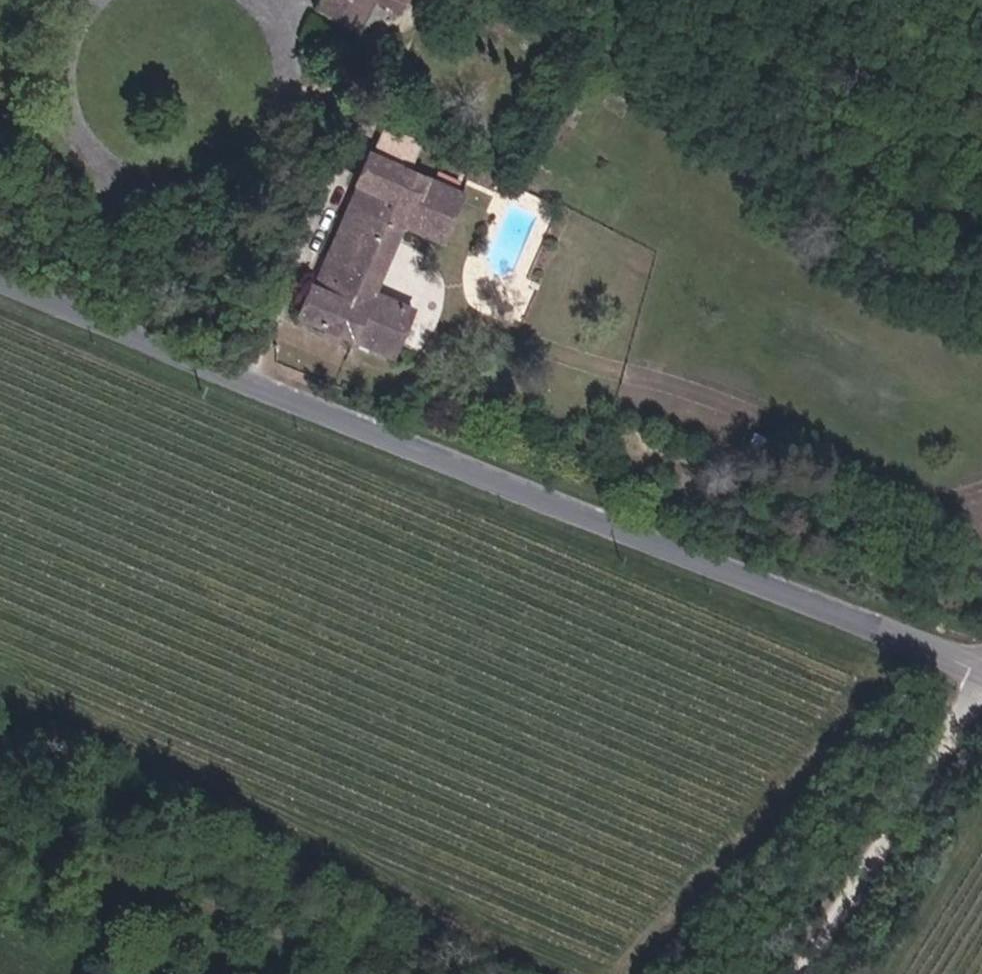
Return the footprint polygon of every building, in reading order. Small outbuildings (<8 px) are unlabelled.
[(359,34),(377,0),(327,0),(320,13),(359,34)] [(402,13),(409,0),(380,0),(402,13)] [(376,156),(361,189),(375,196),(340,257),(341,272),(327,299),(314,293),(303,318),(397,360),(418,314),(376,295),(407,228),(447,247),(469,199),(376,156)]
